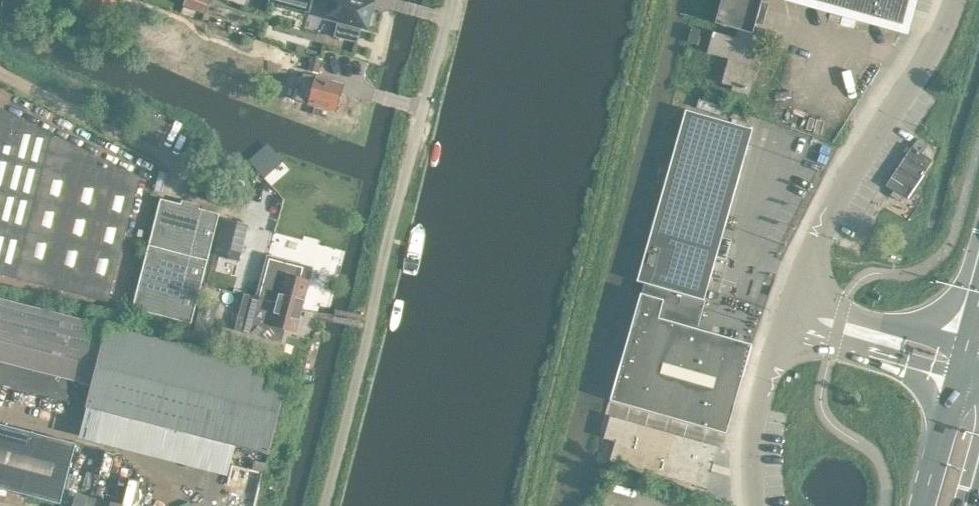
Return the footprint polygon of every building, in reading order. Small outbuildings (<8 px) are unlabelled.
[(105,20),(112,0),(93,0),(88,14),(105,20)] [(183,4),(205,13),(210,0),(185,0),(183,4)] [(268,2),(308,13),(312,0),(268,0),(268,2)] [(328,1),(323,19),(338,22),(335,37),(357,42),(361,27),(365,28),(366,23),(370,24),(372,14),(369,13),(372,3),(361,0),(324,0),(328,1)] [(715,22),(752,32),(761,0),(721,0),(715,22)] [(903,28),(911,0),(804,0),(903,28)] [(700,30),(691,28),(688,41),(697,43),(700,30)] [(754,72),(747,70),(749,64),(752,65),(758,44),(713,31),(707,52),(723,57),(724,54),(729,56),(721,82),(748,90),(746,94),(748,94),(754,72)] [(297,43),(295,51),(303,54),(305,45),(297,43)] [(295,98),(308,102),(315,105),(313,113),(325,117),(328,109),(334,111),(335,107),(340,102),(339,96),(342,86),(304,73),(295,98)] [(108,302),(140,177),(0,108),(0,274),(108,302)] [(641,293),(640,293),(609,400),(726,433),(751,344),(692,327),(700,298),(704,299),(752,128),(685,109),(636,280),(644,282),(641,293)] [(911,145),(890,177),(885,184),(893,189),(889,194),(899,201),(903,196),(907,198),(932,159),(911,145)] [(156,190),(178,192),(179,172),(157,171),(156,190)] [(132,308),(191,324),(220,214),(160,198),(132,308)] [(322,220),(312,217),(308,231),(319,234),(322,220)] [(222,219),(215,245),(235,250),(242,224),(222,219)] [(312,267),(267,255),(256,297),(244,294),(235,329),(280,341),(284,328),(295,331),(312,267)] [(0,299),(0,382),(68,399),(68,400),(69,401),(74,380),(91,384),(106,326),(0,299)] [(288,373),(106,326),(91,384),(86,406),(267,453),(288,373)] [(609,460),(706,487),(717,446),(609,415),(603,437),(615,441),(609,460)] [(60,503),(75,444),(0,424),(0,488),(60,503)] [(240,483),(262,487),(264,472),(243,468),(240,483)] [(124,503),(78,490),(74,505),(123,505),(124,503)]
